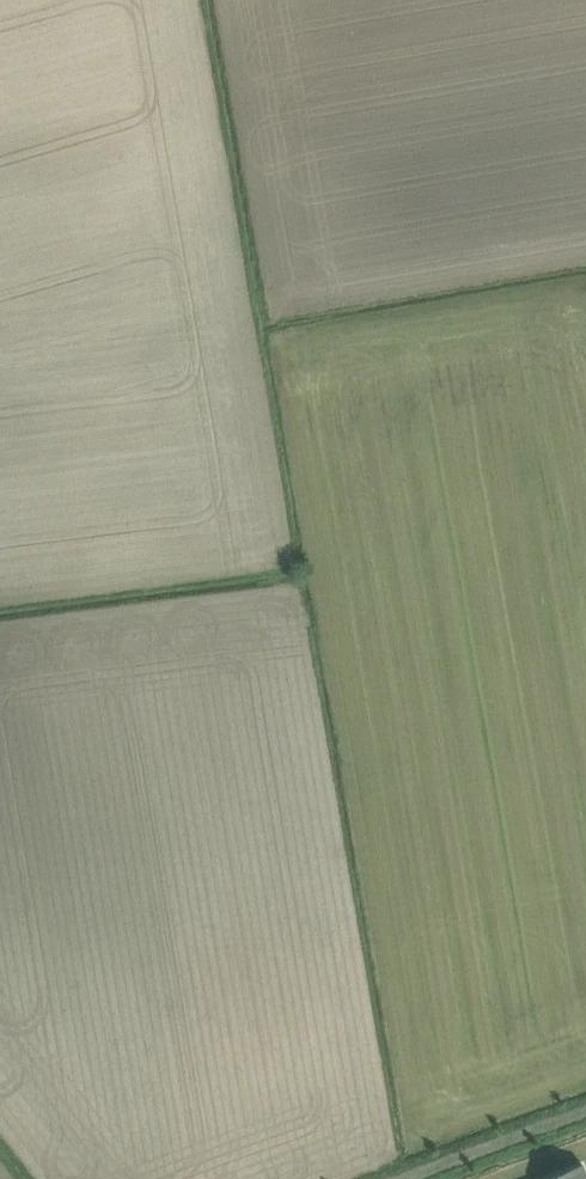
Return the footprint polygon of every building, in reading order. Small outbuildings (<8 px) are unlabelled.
[(542,1178),(585,1178),(585,1171),(583,1163),(542,1178)]
